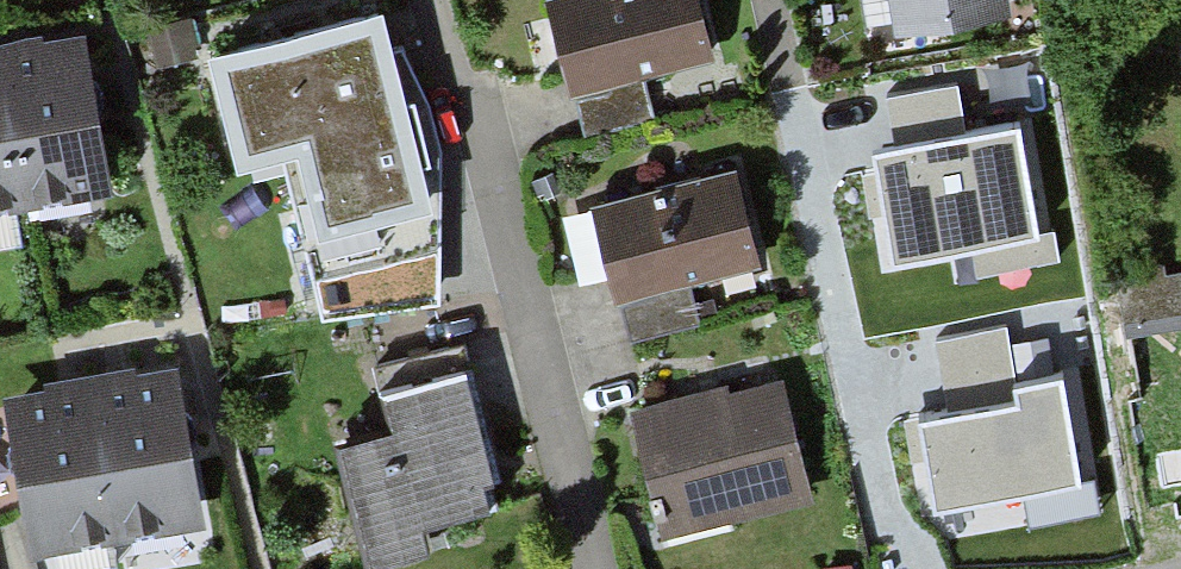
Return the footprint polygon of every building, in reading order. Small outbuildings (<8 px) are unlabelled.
[(714,59),(699,0),(565,0),(551,4),(574,94),(617,83),(714,59)] [(894,37),(1009,18),(1007,0),(888,0),(894,37)] [(324,238),(433,210),(407,111),(395,67),(379,8),(206,54),(237,171),(302,154),(324,238)] [(110,198),(84,45),(24,55),(0,60),(0,217),(110,198)] [(1057,232),(1038,236),(1018,128),(968,138),(958,88),(890,100),(899,150),(874,155),(894,262),(971,247),(977,280),(1062,264),(1057,232)] [(665,289),(760,266),(737,174),(597,209),(620,301),(665,289)] [(1006,329),(935,341),(948,416),(919,421),(935,510),(1024,495),(1029,526),(1100,514),(1094,483),(1080,486),(1061,375),(1015,383),(1006,329)] [(35,555),(206,525),(179,373),(116,383),(68,392),(8,402),(35,555)] [(499,500),(489,464),(465,381),(385,404),(395,437),(339,453),(373,568),(395,568),(435,558),(424,521),(499,500)] [(661,541),(811,501),(779,382),(714,399),(628,423),(661,541)]
